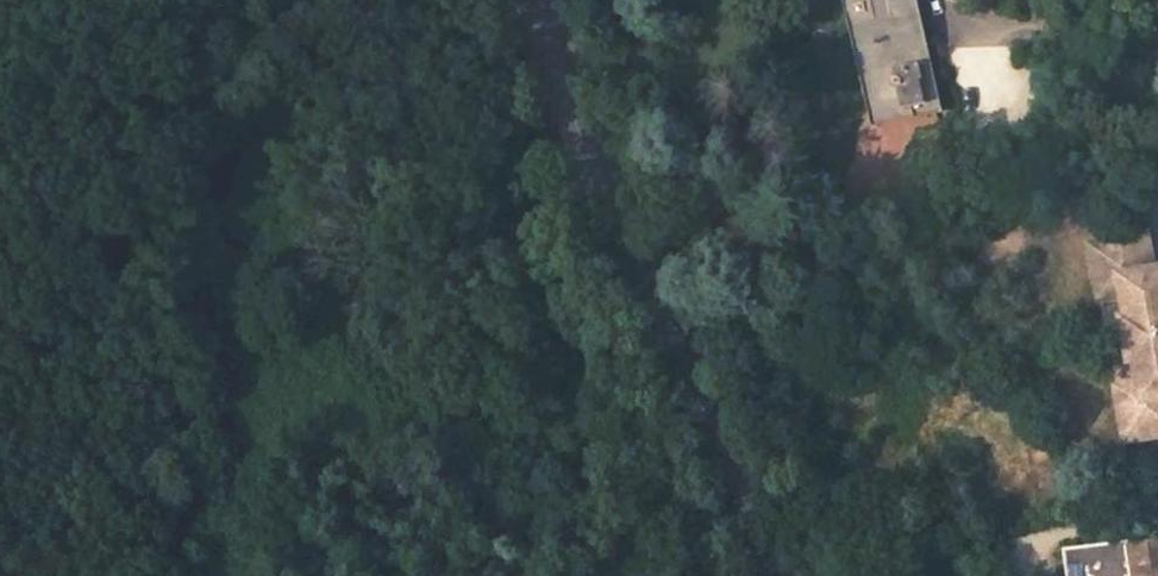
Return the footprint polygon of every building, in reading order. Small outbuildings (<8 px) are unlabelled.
[(920,0),(851,0),(850,0),(875,115),(906,108),(923,116),(944,112),(927,32),(916,34),(914,26),(918,21),(916,13),(922,12),(920,0)] [(916,34),(927,32),(922,12),(916,13),(918,21),(914,26),(916,34)] [(875,115),(878,126),(923,116),(906,108),(875,115)] [(1096,245),(1101,281),(1119,278),(1123,301),(1131,299),(1133,318),(1126,320),(1133,363),(1140,363),(1143,382),(1136,382),(1140,406),(1123,409),(1129,447),(1157,443),(1157,261),(1154,236),(1096,245)] [(1119,278),(1101,281),(1105,304),(1123,301),(1119,278)] [(1140,406),(1136,382),(1135,383),(1119,386),(1123,409),(1140,406)] [(1129,547),(1128,540),(1064,550),(1068,575),(1157,575),(1157,542),(1129,547)]
